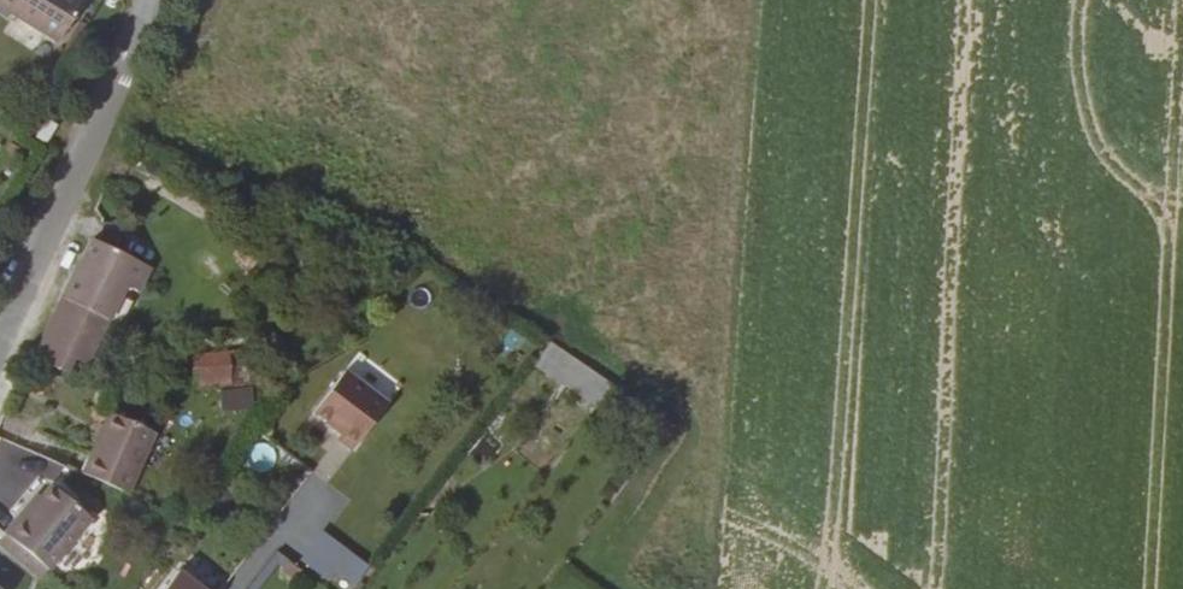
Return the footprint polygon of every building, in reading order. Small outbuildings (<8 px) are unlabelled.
[(57,43),(84,0),(0,0),(0,6),(57,43)] [(46,119),(35,138),(42,142),(49,130),(53,132),(57,126),(46,119)] [(92,239),(33,358),(57,370),(66,350),(86,360),(123,285),(136,291),(148,267),(92,239)] [(537,365),(566,385),(582,364),(552,343),(537,365)] [(191,356),(193,387),(231,385),(229,353),(191,356)] [(352,450),(388,403),(345,370),(313,413),(340,434),(337,439),(352,450)] [(222,391),(225,412),(256,408),(253,387),(222,391)] [(154,433),(108,413),(82,473),(127,494),(154,433)] [(258,443),(249,463),(272,472),(281,452),(258,443)] [(17,519),(4,534),(48,570),(90,519),(51,486),(40,499),(21,522),(17,519)] [(36,496),(17,519),(21,522),(40,499),(36,496)] [(340,588),(354,588),(372,566),(326,530),(303,559),(340,588)] [(277,553),(270,568),(295,580),(302,565),(277,553)] [(178,569),(163,588),(203,588),(178,569)]
